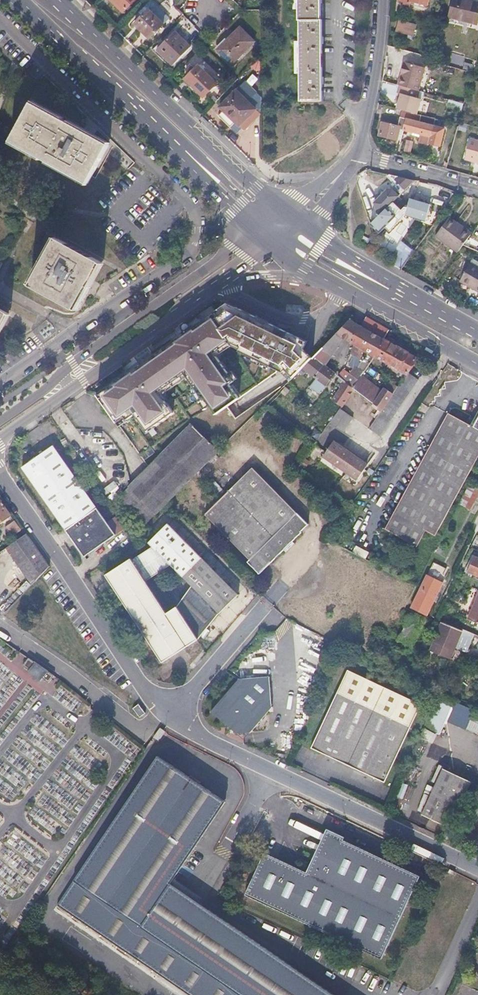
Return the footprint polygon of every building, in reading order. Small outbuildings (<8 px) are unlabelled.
[(121,11),(132,0),(110,0),(121,11)] [(300,104),(322,104),(320,0),(299,0),(300,104)] [(448,16),(476,24),(477,16),(477,4),(465,0),(452,0),(448,16)] [(145,7),(147,10),(162,24),(167,19),(152,4),(150,6),(147,4),(145,7)] [(162,24),(147,10),(134,24),(149,38),(162,24)] [(414,36),(417,24),(399,19),(395,31),(414,36)] [(253,41),(238,27),(217,49),(231,63),(253,41)] [(173,31),(156,49),(166,59),(172,65),(190,46),(173,31)] [(156,49),(152,53),(162,63),(166,59),(156,49)] [(396,84),(397,85),(416,90),(422,67),(401,62),(396,84)] [(216,83),(197,64),(194,68),(189,73),(185,77),(204,96),(216,83)] [(189,73),(194,68),(190,64),(185,70),(189,73)] [(244,80),(234,90),(254,109),(238,126),(240,128),(243,130),(260,113),(260,97),(244,80)] [(416,90),(397,85),(395,92),(399,93),(394,107),(400,109),(415,113),(419,98),(416,97),(418,90),(416,90)] [(234,90),(218,106),(221,110),(217,115),(229,126),(233,121),(238,126),(254,109),(234,90)] [(462,103),(448,99),(446,105),(460,109),(462,103)] [(31,103),(10,142),(87,185),(108,146),(31,103)] [(417,122),(419,114),(415,113),(400,109),(396,125),(380,121),(377,133),(398,139),(402,128),(404,118),(417,122)] [(432,118),(419,114),(417,122),(431,125),(432,118)] [(404,118),(402,128),(414,132),(421,133),(421,137),(420,141),(440,146),(444,129),(431,125),(417,122),(404,118)] [(233,121),(229,126),(236,133),(240,128),(238,126),(233,121)] [(469,138),(464,157),(477,161),(477,140),(469,138)] [(398,195),(397,196),(403,203),(410,192),(416,185),(412,181),(398,195)] [(375,214),(377,216),(397,196),(398,195),(398,193),(393,189),(389,189),(376,202),(375,214)] [(403,203),(397,196),(377,216),(369,224),(378,234),(383,228),(387,231),(393,225),(389,221),(399,210),(403,214),(424,219),(431,203),(410,192),(403,203)] [(389,221),(393,225),(403,214),(399,210),(389,221)] [(453,225),(456,222),(448,216),(434,236),(456,252),(468,236),(453,225)] [(453,225),(468,236),(471,232),(456,222),(453,225)] [(401,238),(388,260),(401,268),(414,246),(401,238)] [(100,263),(57,240),(31,285),(75,309),(100,263)] [(458,281),(477,293),(477,268),(469,263),(458,281)] [(231,293),(100,382),(117,406),(124,404),(126,409),(116,412),(117,418),(124,421),(137,413),(147,417),(170,402),(156,381),(185,361),(211,400),(232,386),(228,372),(229,370),(209,342),(224,332),(279,357),(287,370),(296,367),(300,364),(306,363),(312,351),(311,348),(301,355),(307,343),(307,344),(304,332),(236,301),(231,293)] [(311,359),(302,367),(325,386),(334,372),(324,364),(348,340),(359,347),(373,355),(383,338),(388,330),(377,323),(365,317),(360,325),(349,319),(323,346),(312,357),(311,359)] [(383,338),(373,355),(390,365),(389,367),(396,371),(398,369),(406,374),(407,373),(417,358),(393,344),(394,340),(388,337),(384,339),(383,338)] [(359,347),(355,352),(351,354),(359,359),(367,364),(373,355),(359,347)] [(367,364),(359,359),(344,383),(352,388),(363,371),(367,364)] [(352,388),(350,392),(371,405),(370,407),(380,413),(382,411),(386,405),(390,398),(394,392),(396,388),(386,382),(384,384),(363,371),(352,388)] [(407,373),(406,374),(403,379),(414,386),(418,380),(407,373)] [(414,386),(403,379),(398,385),(410,393),(414,386)] [(337,384),(340,386),(330,401),(339,407),(350,392),(352,388),(344,383),(340,380),(337,384)] [(396,388),(394,392),(405,399),(410,393),(398,385),(396,388)] [(405,399),(394,392),(390,398),(401,405),(405,399)] [(390,398),(386,405),(397,412),(401,405),(390,398)] [(386,405),(382,411),(393,418),(397,412),(386,405)] [(237,436),(209,407),(148,468),(115,501),(138,525),(135,528),(139,530),(143,525),(237,436)] [(352,419),(338,410),(328,424),(342,434),(352,419)] [(380,413),(377,417),(389,425),(393,418),(382,411),(380,413)] [(448,412),(475,461),(477,456),(477,411),(471,424),(448,412)] [(475,461),(448,412),(393,514),(426,531),(435,536),(475,461)] [(389,425),(377,417),(373,423),(385,431),(389,425)] [(373,423),(369,430),(380,437),(385,431),(373,423)] [(105,432),(100,436),(110,448),(115,444),(105,432)] [(330,438),(320,452),(354,476),(364,462),(330,438)] [(54,446),(22,468),(74,541),(105,519),(54,446)] [(95,449),(91,452),(98,463),(102,459),(95,449)] [(252,470),(207,518),(251,561),(250,562),(262,574),(302,532),(301,531),(308,523),(252,470)] [(469,483),(459,502),(471,508),(477,495),(477,487),(469,483)] [(10,516),(0,501),(0,523),(10,516)] [(393,514),(385,530),(417,548),(426,531),(393,514)] [(117,535),(105,519),(74,541),(85,557),(117,535)] [(14,521),(5,528),(11,536),(20,529),(14,521)] [(202,556),(176,530),(109,575),(165,660),(186,647),(145,583),(172,565),(183,576),(202,556)] [(26,533),(6,547),(32,584),(49,566),(26,533)] [(202,556),(183,576),(219,612),(238,593),(202,556)] [(475,556),(468,570),(477,575),(477,557),(475,556)] [(444,579),(429,571),(420,589),(431,594),(432,592),(437,594),(444,579)] [(24,591),(31,583),(26,578),(19,586),(24,591)] [(431,594),(420,589),(411,607),(427,616),(437,594),(432,592),(431,594)] [(461,631),(443,623),(435,642),(434,644),(437,645),(434,651),(437,652),(450,657),(450,656),(453,649),(454,647),(466,653),(470,643),(472,638),(474,634),(470,632),(462,629),(461,631)] [(35,663),(28,674),(48,688),(55,676),(44,669),(35,663)] [(420,702),(345,667),(308,747),(383,782),(420,702)] [(267,677),(236,680),(210,714),(244,740),(271,706),(267,677)] [(438,698),(424,725),(438,733),(453,706),(438,698)] [(134,707),(140,716),(145,713),(139,703),(134,707)] [(448,719),(458,724),(465,711),(455,706),(448,719)] [(467,728),(477,732),(477,721),(470,718),(467,728)] [(163,736),(158,732),(152,741),(157,745),(163,736)] [(124,954),(184,994),(325,994),(218,923),(167,889),(223,805),(156,759),(56,908),(124,954)] [(472,781),(444,768),(423,814),(451,827),(472,781)] [(310,874),(265,853),(246,894),(383,958),(421,875),(331,833),(320,855),(317,853),(311,864),(315,866),(310,874)]
